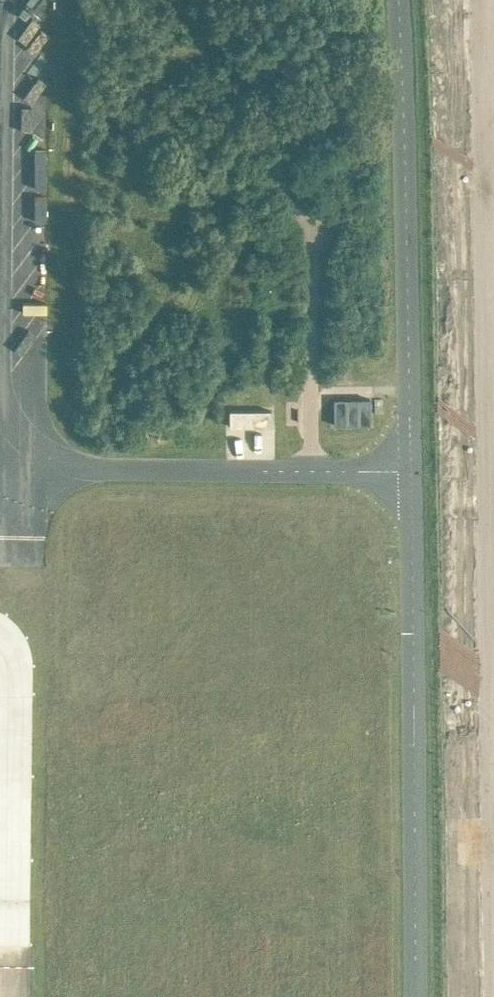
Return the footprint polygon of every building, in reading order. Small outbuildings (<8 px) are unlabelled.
[(356,365),(356,379),(370,378),(370,364),(356,365)] [(334,399),(335,425),(371,424),(370,399),(334,399)] [(271,410),(230,410),(230,426),(271,426),(271,410)]
